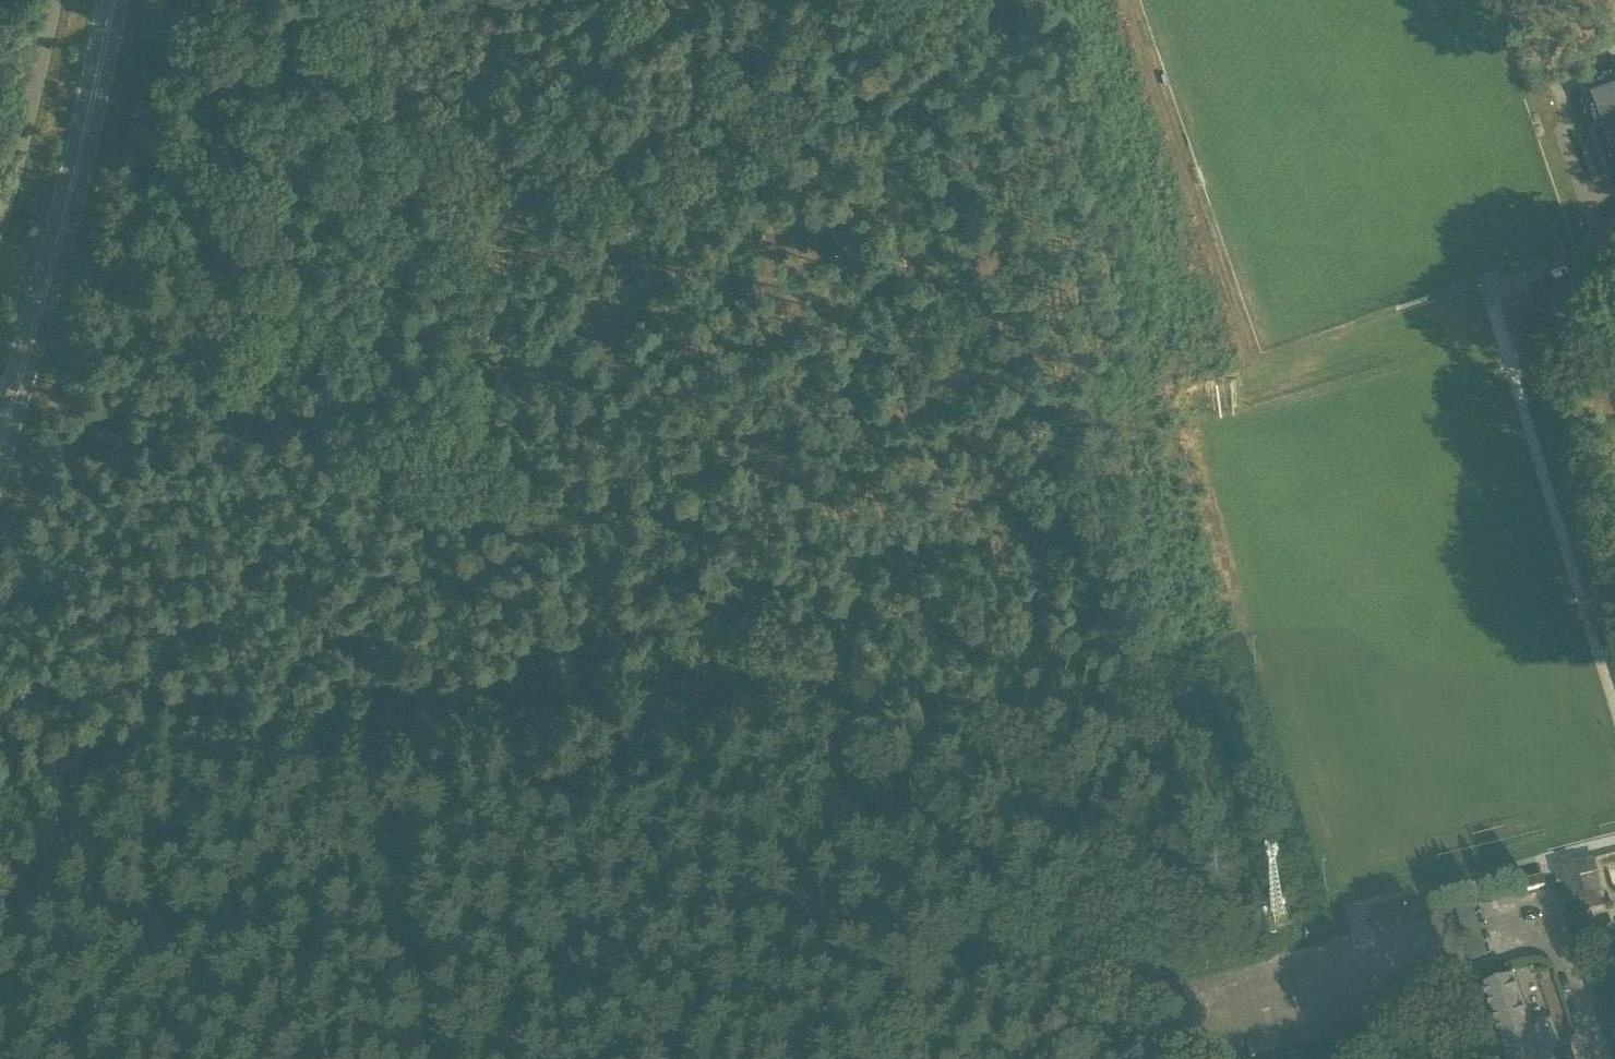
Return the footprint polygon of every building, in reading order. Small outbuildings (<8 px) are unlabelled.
[(1598,88),(1614,134),(1614,137),(1614,82),(1598,88)] [(1580,878),(1598,873),(1595,860),(1573,865),(1572,860),(1562,863),(1563,868),(1553,870),(1557,885),(1563,884),(1568,906),(1587,902),(1581,880),(1580,878)] [(1587,902),(1605,897),(1599,875),(1581,880),(1587,902)] [(1544,877),(1525,882),(1529,892),(1547,887),(1544,877)] [(1576,1047),(1568,1050),(1566,1045),(1561,1047),(1553,1023),(1534,1030),(1516,976),(1509,978),(1511,982),(1484,991),(1507,1058),(1580,1058),(1576,1047)] [(1480,1040),(1475,1025),(1465,1029),(1469,1043),(1480,1040)]
